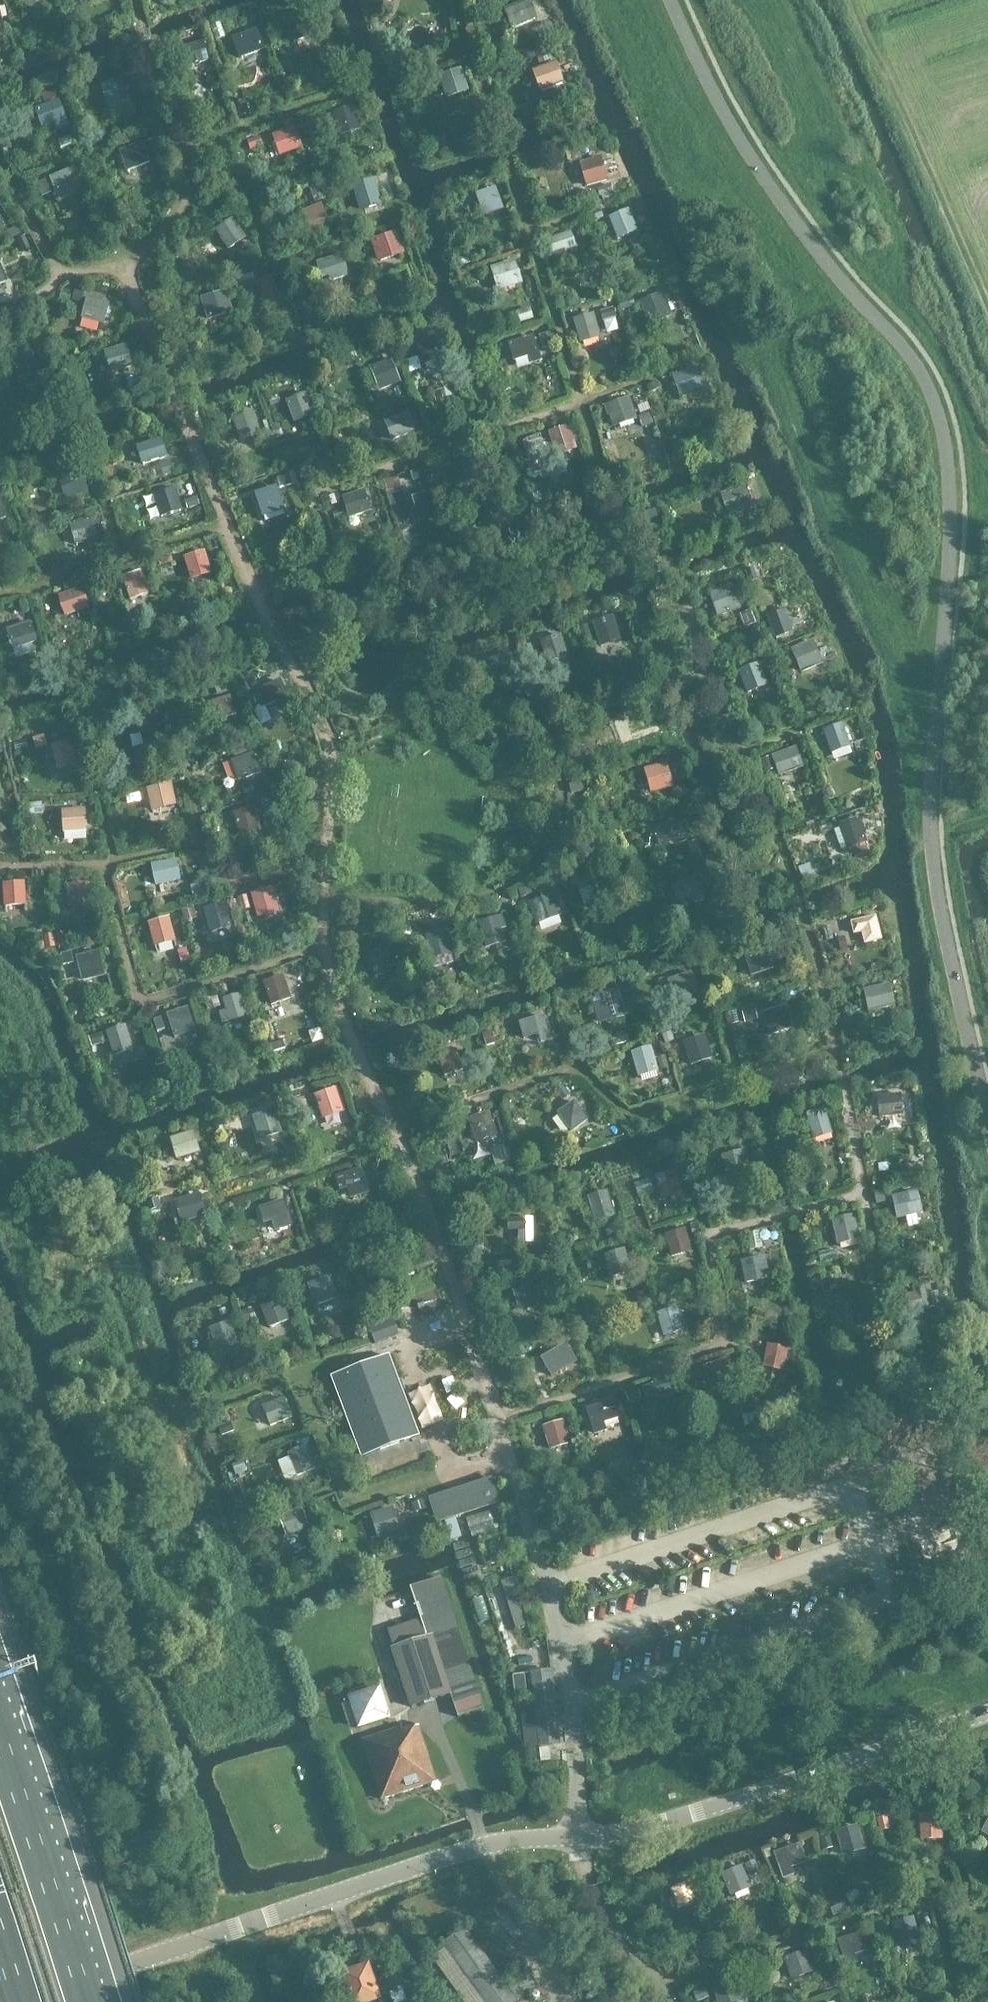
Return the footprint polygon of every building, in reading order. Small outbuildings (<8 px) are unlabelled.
[(22,20),(51,10),(47,0),(15,0),(22,20)] [(505,8),(513,28),(540,17),(532,0),(525,0),(505,8)] [(301,10),(271,21),(283,53),(313,43),(301,10)] [(231,36),(240,59),(267,49),(258,26),(231,36)] [(214,75),(200,43),(173,55),(187,86),(214,75)] [(563,83),(552,54),(525,65),(536,93),(563,83)] [(458,71),(435,76),(442,106),(464,101),(458,71)] [(109,106),(131,99),(123,76),(102,83),(109,106)] [(62,119),(51,91),(29,100),(41,128),(62,119)] [(354,105),(330,115),(342,147),(367,138),(354,105)] [(280,155),(304,147),(296,125),(273,133),(280,155)] [(135,135),(111,147),(127,177),(150,165),(135,135)] [(604,154),(580,160),(586,185),(610,180),(604,154)] [(57,196),(81,193),(78,168),(53,172),(57,196)] [(352,184),(362,211),(384,203),(374,176),(352,184)] [(490,179),(468,185),(479,224),(501,218),(490,179)] [(317,195),(289,207),(300,234),(328,221),(317,195)] [(637,239),(622,208),(598,219),(612,251),(637,239)] [(233,215),(206,224),(216,253),(243,243),(233,215)] [(401,253),(388,223),(358,237),(371,266),(401,253)] [(571,229),(546,239),(556,265),(581,256),(571,229)] [(317,260),(324,283),(351,274),(343,252),(317,260)] [(524,287),(512,252),(485,262),(497,296),(524,287)] [(279,272),(254,282),(266,310),(290,299),(279,272)] [(227,288),(201,296),(212,328),(238,320),(227,288)] [(664,292),(641,299),(649,324),(672,317),(664,292)] [(82,317),(107,322),(111,300),(86,296),(82,317)] [(609,338),(599,304),(571,313),(582,347),(609,338)] [(607,331),(620,328),(615,307),(602,310),(607,331)] [(535,333),(508,342),(515,361),(542,351),(535,333)] [(407,359),(410,372),(423,369),(424,374),(444,369),(435,336),(416,340),(420,356),(407,359)] [(135,366),(124,338),(98,348),(110,376),(135,366)] [(42,380),(28,346),(0,358),(14,391),(42,380)] [(371,364),(378,389),(401,383),(394,358),(371,364)] [(693,369),(661,382),(672,409),(704,396),(693,369)] [(304,388),(279,397),(289,427),(314,418),(304,388)] [(606,402),(612,425),(637,419),(632,396),(606,402)] [(402,405),(371,419),(381,442),(413,428),(402,405)] [(255,409),(232,418),(241,442),(263,433),(255,409)] [(570,424),(544,428),(549,455),(574,451),(570,424)] [(155,439),(124,451),(133,473),(163,462),(155,439)] [(474,452),(449,462),(461,491),(486,481),(474,452)] [(66,499),(90,491),(83,471),(59,479),(66,499)] [(746,477),(711,488),(720,515),(755,504),(746,477)] [(160,516),(199,505),(194,486),(180,489),(178,482),(152,489),(160,516)] [(0,484),(0,515),(11,512),(1,483),(0,484)] [(421,521),(440,515),(431,489),(412,496),(421,521)] [(374,490),(342,498),(348,523),(380,515),(374,490)] [(283,494),(257,500),(263,522),(289,515),(283,494)] [(89,512),(56,524),(66,550),(99,538),(89,512)] [(203,544),(178,553),(190,585),(215,575),(203,544)] [(131,600),(153,592),(144,568),(123,575),(131,600)] [(744,609),(730,578),(705,589),(719,620),(744,609)] [(78,589),(48,601),(58,625),(88,613),(78,589)] [(624,638),(613,604),(586,612),(597,646),(624,638)] [(769,612),(773,637),(793,633),(789,609),(769,612)] [(34,620),(8,626),(14,650),(40,644),(34,620)] [(562,633),(541,640),(548,662),(569,655),(562,633)] [(820,642),(788,652),(796,675),(827,665),(820,642)] [(739,668),(748,693),(770,684),(761,660),(739,668)] [(283,706),(271,674),(244,685),(256,717),(283,706)] [(232,694),(210,701),(217,722),(239,715),(232,694)] [(146,709),(124,718),(135,747),(157,739),(146,709)] [(831,752),(852,745),(844,721),(824,728),(831,752)] [(794,736),(767,751),(780,775),(807,761),(794,736)] [(72,738),(52,743),(60,770),(80,764),(72,738)] [(222,761),(227,782),(263,773),(258,751),(222,761)] [(668,762),(635,774),(643,798),(676,787),(668,762)] [(175,781),(149,784),(153,815),(179,812),(175,781)] [(266,833),(254,805),(228,817),(241,845),(266,833)] [(88,807),(49,811),(52,837),(90,833),(88,807)] [(855,814),(825,829),(838,857),(869,843),(855,814)] [(658,846),(687,836),(680,816),(651,826),(658,846)] [(180,866),(149,875),(156,903),(188,894),(180,866)] [(32,872),(3,872),(2,913),(31,914),(32,872)] [(696,872),(657,883),(666,912),(704,901),(696,872)] [(68,905),(92,905),(92,881),(68,881),(68,905)] [(551,887),(519,902),(531,928),(563,914),(551,887)] [(267,890),(233,903),(244,931),(278,918),(267,890)] [(209,931),(233,926),(227,901),(204,906),(209,931)] [(174,913),(139,920),(145,952),(180,945),(174,913)] [(500,914),(479,919),(485,947),(507,942),(500,914)] [(882,947),(874,914),(853,919),(860,953),(882,947)] [(444,926),(420,934),(432,968),(456,959),(444,926)] [(66,931),(46,934),(48,948),(69,944),(66,931)] [(89,943),(64,955),(80,988),(105,976),(89,943)] [(751,974),(774,969),(771,953),(748,958),(751,974)] [(692,967),(658,977),(666,1005),(700,995),(692,967)] [(277,978),(247,990),(258,1018),(288,1005),(277,978)] [(865,987),(869,1010),(897,1005),(892,982),(865,987)] [(622,989),(594,994),(598,1022),(627,1017),(622,989)] [(220,1011),(224,1022),(249,1015),(242,992),(224,997),(228,1009),(220,1011)] [(798,1034),(786,1001),(755,1012),(767,1045),(798,1034)] [(190,1006),(156,1017),(165,1045),(199,1035),(190,1006)] [(545,1006),(512,1021),(526,1052),(559,1037),(545,1006)] [(136,1048),(128,1023),(106,1030),(115,1055),(136,1048)] [(706,1032),(683,1040),(691,1065),(714,1057),(706,1032)] [(456,1043),(438,1050),(446,1075),(465,1069),(456,1043)] [(656,1045),(624,1057),(637,1090),(669,1077),(656,1045)] [(900,1083),(875,1089),(882,1119),(908,1113),(900,1083)] [(334,1085),(303,1098),(315,1129),(346,1116),(334,1085)] [(576,1098),(557,1111),(572,1132),(591,1118),(576,1098)] [(814,1138),(833,1133),(827,1107),(808,1112),(814,1138)] [(278,1108),(254,1113),(259,1139),(283,1134),(278,1108)] [(493,1113),(461,1122),(470,1154),(502,1144),(493,1113)] [(187,1126),(159,1136),(168,1159),(196,1149),(187,1126)] [(757,1179),(746,1146),(719,1156),(730,1188),(757,1179)] [(346,1201),(372,1192),(362,1165),(336,1175),(346,1201)] [(660,1198),(683,1195),(680,1170),(658,1172),(660,1198)] [(607,1188),(579,1197),(590,1232),(618,1223),(607,1188)] [(920,1189),(893,1193),(896,1217),(923,1213),(920,1189)] [(181,1221),(206,1215),(201,1192),(176,1198),(181,1221)] [(285,1196),(252,1210),(266,1243),(299,1229),(285,1196)] [(509,1229),(520,1229),(520,1242),(536,1241),(535,1215),(508,1217),(509,1229)] [(871,1253),(862,1218),(834,1225),(843,1260),(871,1253)] [(675,1269),(702,1264),(696,1233),(669,1238),(675,1269)] [(605,1253),(611,1274),(633,1268),(627,1246),(605,1253)] [(766,1255),(742,1259),(746,1282),(770,1278),(766,1255)] [(544,1307),(530,1268),(503,1279),(517,1317),(544,1307)] [(337,1305),(327,1276),(302,1284),(312,1314),(337,1305)] [(942,1321),(933,1291),(906,1300),(916,1330),(942,1321)] [(283,1297),(262,1304),(269,1326),(291,1318),(283,1297)] [(658,1310),(663,1334),(685,1329),(680,1306),(658,1310)] [(359,1325),(365,1342),(395,1331),(389,1314),(359,1325)] [(242,1349),(229,1316),(203,1327),(217,1359),(242,1349)] [(793,1342),(768,1343),(770,1366),(795,1364),(793,1342)] [(419,1437),(388,1357),(332,1378),(362,1458),(419,1437)] [(711,1393),(723,1391),(721,1381),(733,1378),(729,1358),(705,1363),(711,1393)] [(671,1376),(638,1389),(647,1413),(680,1400),(671,1376)] [(262,1404),(270,1424),(294,1414),(286,1395),(262,1404)] [(609,1429),(606,1421),(620,1416),(614,1399),(588,1408),(596,1434),(609,1429)] [(569,1415),(535,1427),(546,1458),(580,1446),(569,1415)] [(311,1476),(299,1447),(276,1457),(288,1486),(311,1476)] [(498,1503),(491,1480),(430,1499),(437,1522),(498,1503)] [(287,1535),(312,1527),(304,1505),(279,1513),(287,1535)] [(401,1533),(393,1508),(370,1515),(378,1541),(401,1533)] [(518,1524),(515,1514),(509,1516),(511,1526),(518,1524)] [(527,1625),(520,1602),(513,1578),(501,1582),(515,1629),(527,1625)] [(483,1709),(440,1579),(410,1588),(426,1638),(392,1649),(412,1708),(450,1695),(458,1718),(483,1709)] [(525,1672),(513,1674),(516,1697),(528,1695),(525,1672)] [(559,1743),(551,1672),(531,1674),(539,1745),(559,1743)] [(348,1698),(358,1729),(383,1721),(374,1690),(348,1698)] [(435,1782),(418,1727),(402,1732),(401,1728),(362,1740),(381,1799),(435,1782)] [(550,1759),(549,1749),(549,1748),(539,1750),(540,1760),(550,1759)] [(942,1817),(919,1817),(920,1843),(942,1843),(942,1817)] [(858,1829),(836,1835),(843,1859),(865,1853),(858,1829)] [(807,1869),(797,1840),(764,1852),(774,1881),(807,1869)] [(729,1894),(752,1887),(745,1864),(722,1871),(729,1894)] [(699,1907),(689,1878),(659,1889),(670,1918),(699,1907)] [(915,1920),(889,1925),(896,1957),(921,1951),(915,1920)] [(464,1929),(443,1944),(486,2001),(531,2001),(527,1997),(539,1988),(529,1973),(508,1988),(464,1929)] [(838,1938),(844,1957),(869,1949),(862,1930),(838,1938)] [(803,1953),(778,1966),(790,1991),(815,1978),(803,1953)] [(367,1968),(343,1977),(352,2001),(379,2001),(367,1968)] [(712,1983),(719,2001),(736,2001),(744,1999),(734,1974),(712,1983)]
